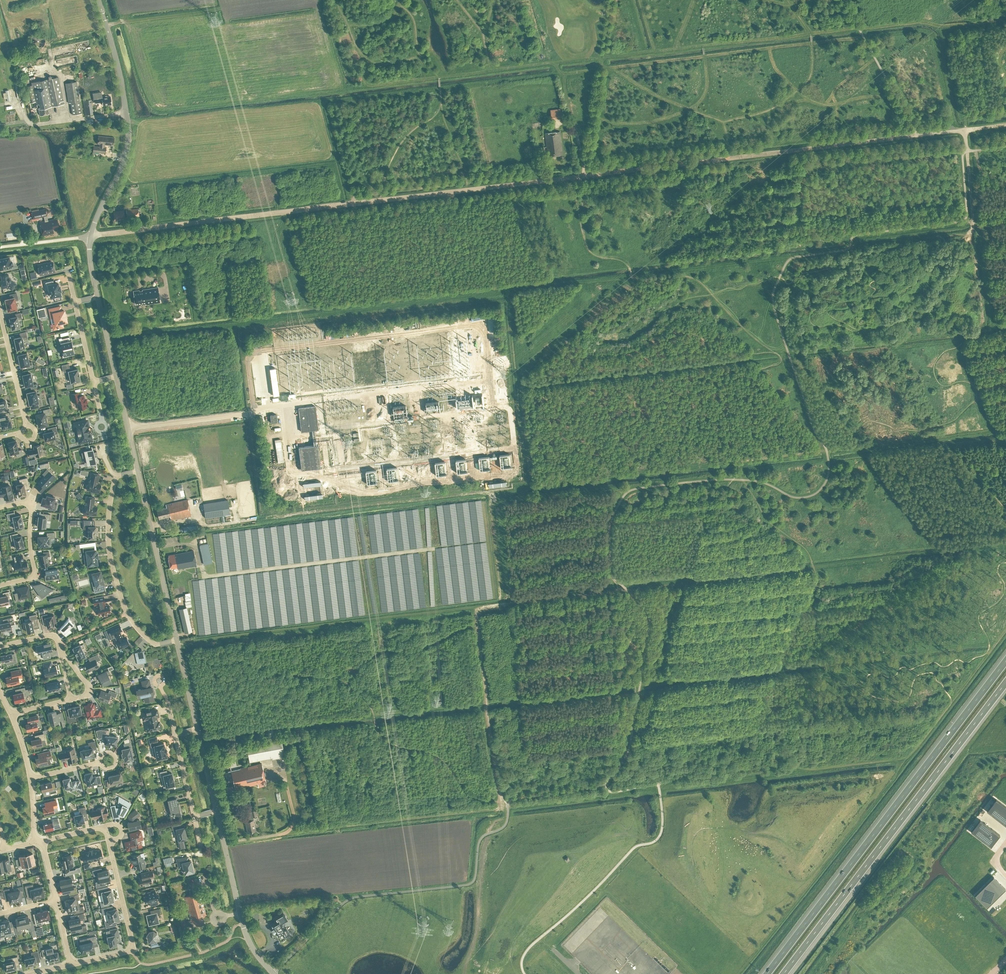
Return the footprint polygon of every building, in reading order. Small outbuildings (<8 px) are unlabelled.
[(49,79),(31,83),(32,85),(25,86),(29,103),(35,102),(37,108),(38,108),(40,115),(49,113),(47,107),(63,104),(57,77),(52,78),(51,76),(49,76),(49,79)] [(65,83),(68,103),(70,103),(72,115),(81,113),(79,101),(76,81),(65,83)] [(102,103),(103,105),(112,104),(110,96),(107,96),(107,95),(95,97),(95,98),(92,99),(93,101),(95,101),(96,104),(102,103)] [(93,114),(91,99),(83,100),(83,105),(84,105),(85,115),(93,114)] [(545,133),(548,156),(563,154),(560,131),(545,133)] [(93,146),(93,151),(105,153),(106,147),(105,147),(105,144),(113,145),(114,137),(98,135),(97,144),(99,144),(99,146),(93,146)] [(45,221),(40,222),(43,235),(54,233),(53,229),(59,227),(57,218),(48,220),(45,208),(32,212),(33,218),(44,216),(45,221)] [(124,210),(114,211),(115,220),(125,219),(124,216),(127,215),(127,218),(139,217),(138,208),(126,210),(127,214),(124,214),(124,210)] [(9,266),(10,269),(18,268),(17,264),(13,265),(12,260),(10,261),(9,257),(2,259),(2,257),(0,258),(0,268),(9,266)] [(51,271),(55,270),(53,262),(47,263),(47,262),(38,264),(40,275),(51,273),(51,271)] [(2,280),(1,281),(2,288),(7,286),(12,289),(16,283),(10,280),(11,280),(11,279),(10,279),(10,278),(9,278),(8,274),(1,275),(2,280)] [(50,293),(49,293),(49,294),(50,294),(51,297),(53,296),(54,300),(60,299),(60,295),(59,291),(60,290),(59,286),(58,286),(58,282),(54,283),(53,279),(44,281),(47,291),(49,290),(50,293)] [(133,291),(135,304),(141,303),(141,304),(146,303),(146,304),(160,302),(158,287),(142,290),(142,291),(139,291),(139,290),(133,291)] [(10,298),(5,299),(6,304),(5,304),(6,307),(7,306),(8,311),(17,309),(15,300),(18,299),(16,292),(10,294),(10,298)] [(44,307),(36,309),(38,317),(46,315),(44,307)] [(59,328),(59,327),(63,326),(62,322),(67,321),(64,310),(61,311),(60,307),(49,309),(52,319),(54,318),(55,322),(53,323),(54,329),(58,328),(59,328)] [(15,313),(15,316),(9,318),(10,322),(11,325),(12,329),(13,329),(13,330),(17,329),(17,328),(20,327),(18,319),(22,318),(21,312),(15,313)] [(14,338),(17,350),(25,348),(23,339),(28,338),(26,331),(19,333),(20,337),(14,338)] [(62,350),(62,357),(69,356),(69,354),(74,353),(73,348),(72,348),(72,346),(72,345),(71,340),(70,340),(69,336),(62,338),(61,337),(58,338),(60,343),(61,343),(62,348),(63,348),(63,350),(62,350)] [(18,355),(21,366),(26,365),(27,368),(33,367),(32,361),(29,362),(27,353),(22,354),(22,353),(19,354),(19,355),(18,355)] [(77,369),(73,370),(72,367),(70,368),(69,363),(62,365),(63,370),(64,372),(68,371),(69,371),(71,382),(72,382),(80,380),(80,379),(79,376),(79,372),(78,372),(78,369),(78,368),(77,369)] [(30,373),(22,375),(25,386),(30,385),(31,389),(38,387),(37,383),(33,384),(30,373)] [(36,391),(27,393),(28,397),(28,400),(29,400),(30,404),(31,408),(39,406),(38,406),(42,405),(39,394),(37,395),(36,391)] [(71,394),(73,402),(77,401),(78,409),(82,408),(83,408),(85,408),(85,407),(86,407),(86,403),(89,403),(88,398),(84,398),(84,395),(79,396),(79,392),(71,394)] [(440,412),(439,402),(426,403),(427,413),(440,412)] [(407,416),(406,405),(393,407),(394,417),(407,416)] [(298,448),(301,471),(321,469),(318,445),(317,446),(315,430),(318,430),(315,406),(298,408),(301,432),(312,430),(314,446),(298,448)] [(37,419),(38,422),(39,426),(47,424),(45,415),(51,413),(50,408),(43,410),(44,413),(36,414),(37,419)] [(10,420),(10,418),(9,419),(9,418),(8,418),(7,415),(2,416),(0,417),(0,423),(1,423),(2,428),(4,428),(7,428),(7,427),(12,426),(11,425),(12,425),(12,422),(11,422),(10,420)] [(75,423),(79,442),(91,439),(90,433),(91,432),(92,430),(91,428),(89,426),(87,420),(75,423)] [(49,428),(50,431),(43,433),(44,434),(43,434),(43,438),(44,437),(45,440),(50,439),(51,440),(54,439),(54,438),(55,438),(54,434),(58,433),(56,426),(49,428)] [(8,442),(11,453),(16,452),(17,456),(23,455),(22,449),(18,450),(16,440),(8,442)] [(32,449),(28,450),(30,456),(36,455),(36,456),(43,455),(40,444),(33,446),(34,449),(32,450),(32,449)] [(85,450),(85,452),(81,452),(83,457),(86,457),(88,464),(92,463),(93,467),(96,467),(96,468),(97,468),(96,467),(97,466),(96,462),(95,462),(94,456),(98,455),(96,450),(96,447),(92,447),(92,446),(91,446),(92,449),(85,450)] [(41,484),(37,488),(41,492),(51,481),(55,477),(47,469),(43,473),(45,475),(38,482),(41,484)] [(101,484),(97,483),(99,474),(92,472),(90,481),(88,481),(88,485),(87,485),(86,485),(86,488),(86,489),(87,489),(99,492),(100,488),(100,489),(101,488),(102,485),(101,484)] [(15,485),(16,490),(17,490),(19,496),(22,495),(22,496),(25,495),(25,494),(26,494),(24,487),(29,486),(27,477),(19,479),(20,484),(16,485),(15,485)] [(2,489),(0,489),(0,496),(1,495),(4,494),(5,499),(13,497),(10,485),(2,487),(2,489)] [(48,509),(55,509),(57,502),(53,501),(55,498),(54,498),(55,497),(46,494),(45,498),(43,497),(41,504),(48,506),(48,509)] [(83,513),(96,514),(97,506),(93,506),(94,496),(87,496),(86,505),(84,505),(84,509),(83,509),(82,512),(84,513),(83,513)] [(157,509),(159,518),(170,516),(171,520),(191,516),(187,499),(166,504),(166,507),(157,509)] [(203,503),(205,518),(230,514),(228,500),(203,503)] [(13,519),(15,529),(24,527),(22,522),(23,522),(22,519),(21,514),(15,516),(14,512),(6,514),(7,518),(8,518),(9,520),(13,519)] [(38,527),(42,528),(42,527),(45,527),(46,520),(49,520),(50,514),(43,513),(42,517),(38,516),(37,526),(39,526),(38,527)] [(91,526),(91,520),(83,520),(83,529),(88,529),(88,538),(91,538),(91,539),(95,539),(95,538),(96,538),(96,534),(96,530),(96,526),(91,526)] [(39,539),(37,539),(38,544),(39,544),(39,545),(45,544),(45,546),(45,547),(51,546),(50,537),(55,537),(54,532),(47,532),(47,536),(38,536),(39,539)] [(21,535),(17,536),(16,533),(10,534),(11,540),(14,540),(16,548),(20,548),(20,549),(23,548),(23,547),(24,547),(24,546),(23,543),(22,540),(21,536),(21,535)] [(212,562),(208,543),(200,545),(204,564),(212,562)] [(87,559),(85,559),(86,565),(97,563),(96,557),(98,557),(97,552),(96,553),(95,549),(94,545),(82,547),(83,551),(86,551),(87,559)] [(168,557),(170,568),(175,566),(178,568),(197,564),(193,549),(168,555),(169,557),(168,557)] [(47,556),(50,556),(49,551),(43,551),(44,555),(39,555),(41,566),(49,565),(47,556)] [(15,563),(17,570),(20,569),(21,570),(23,569),(24,568),(28,567),(26,560),(24,561),(22,555),(16,556),(17,562),(15,563)] [(44,574),(45,579),(60,577),(59,571),(58,572),(57,569),(58,569),(58,568),(38,571),(39,572),(45,571),(46,574),(44,574)] [(93,585),(95,592),(102,590),(101,585),(104,584),(100,571),(99,571),(99,569),(94,571),(95,572),(92,573),(96,585),(93,585)] [(32,585),(42,597),(53,589),(41,583),(32,585)] [(185,583),(180,583),(180,587),(177,587),(178,599),(187,598),(185,583)] [(30,596),(28,586),(17,588),(18,592),(14,593),(16,601),(20,600),(20,598),(30,596)] [(1,604),(2,605),(6,604),(5,603),(9,603),(8,598),(10,597),(9,591),(3,593),(4,596),(0,597),(0,605),(1,604)] [(104,602),(105,602),(104,595),(93,598),(94,604),(97,604),(98,606),(97,606),(97,609),(96,609),(95,610),(96,612),(97,613),(98,612),(98,615),(102,614),(102,616),(107,615),(106,613),(110,612),(110,610),(111,609),(111,608),(111,606),(110,606),(109,606),(108,604),(105,605),(104,602)] [(179,609),(184,632),(192,631),(187,607),(179,609)] [(33,626),(39,625),(36,614),(29,615),(30,620),(23,622),(24,627),(26,627),(27,632),(34,630),(33,626)] [(41,615),(43,622),(43,625),(47,624),(47,627),(54,626),(53,623),(56,622),(54,615),(48,617),(47,614),(41,615)] [(0,627),(1,631),(8,629),(9,632),(13,631),(11,624),(14,623),(13,617),(4,619),(5,622),(0,623),(0,627)] [(69,628),(74,623),(69,618),(59,628),(63,633),(64,633),(66,635),(72,630),(69,628)] [(129,643),(127,637),(126,636),(123,637),(120,631),(122,630),(119,624),(104,631),(107,637),(114,634),(118,644),(117,644),(119,649),(126,645),(129,643)] [(73,644),(74,646),(73,647),(78,659),(85,656),(82,648),(85,647),(83,643),(80,645),(79,641),(73,644)] [(50,657),(49,651),(52,651),(50,642),(36,646),(38,654),(42,653),(44,659),(50,657)] [(138,647),(125,660),(128,663),(131,660),(135,664),(134,665),(136,667),(137,668),(145,666),(145,665),(144,666),(143,661),(146,661),(143,650),(141,650),(138,647)] [(14,653),(11,654),(11,653),(1,655),(1,656),(0,656),(1,659),(2,659),(2,662),(6,661),(7,664),(13,663),(13,660),(16,659),(14,653)] [(99,668),(95,659),(100,657),(98,653),(89,657),(91,661),(84,664),(84,665),(84,667),(85,666),(87,671),(94,668),(95,670),(99,668)] [(161,659),(153,659),(154,667),(161,666),(161,659)] [(43,669),(44,673),(45,677),(53,675),(53,674),(57,673),(56,666),(52,667),(51,661),(43,663),(45,669),(43,669)] [(6,681),(7,681),(8,685),(20,682),(18,677),(22,676),(20,669),(11,671),(12,675),(6,677),(6,678),(5,678),(6,681)] [(108,675),(111,674),(108,669),(93,676),(95,680),(96,679),(97,682),(101,680),(102,682),(104,685),(111,682),(108,675)] [(141,681),(143,686),(144,685),(145,688),(138,689),(140,696),(144,695),(145,701),(153,699),(152,694),(153,693),(151,686),(150,686),(149,679),(141,681)] [(46,684),(48,692),(61,689),(59,681),(46,684)] [(15,689),(16,693),(13,694),(14,699),(15,703),(19,702),(19,701),(25,699),(24,696),(29,693),(28,689),(25,689),(25,687),(15,689)] [(98,698),(107,702),(110,695),(115,697),(117,693),(109,690),(108,693),(101,690),(98,698)] [(85,706),(88,718),(89,718),(93,718),(92,717),(101,715),(100,709),(95,710),(93,704),(85,706)] [(79,705),(75,706),(72,707),(68,708),(68,709),(65,710),(68,722),(75,720),(74,715),(81,713),(81,711),(82,711),(81,706),(80,706),(79,706),(80,706),(79,705)] [(146,724),(146,726),(146,727),(147,728),(147,731),(160,728),(159,721),(157,722),(156,716),(158,716),(157,709),(143,713),(144,714),(143,715),(143,716),(144,717),(144,718),(145,717),(146,718),(147,718),(148,717),(149,717),(151,723),(150,723),(148,723),(147,723),(146,724)] [(57,720),(63,718),(62,712),(56,714),(55,711),(48,712),(49,716),(48,716),(49,719),(50,719),(51,723),(57,721),(57,720)] [(29,723),(26,724),(27,730),(37,728),(36,722),(39,721),(37,715),(27,717),(28,722),(29,722),(29,723)] [(117,737),(117,736),(108,735),(109,730),(101,729),(97,730),(96,730),(96,731),(98,738),(103,737),(103,736),(105,736),(104,743),(105,743),(108,743),(108,745),(112,745),(112,744),(116,744),(116,745),(116,744),(117,741),(118,741),(118,737),(117,737)] [(37,738),(31,740),(33,746),(46,743),(43,733),(36,735),(37,738)] [(152,750),(154,755),(156,755),(157,758),(157,759),(158,759),(166,757),(167,757),(167,756),(166,752),(167,752),(166,747),(165,747),(164,744),(164,743),(163,743),(158,744),(157,741),(157,740),(156,736),(149,738),(150,742),(151,746),(154,746),(155,749),(152,750)] [(80,750),(82,758),(94,755),(93,749),(96,748),(95,741),(88,742),(89,748),(80,750)] [(124,748),(122,749),(123,753),(122,753),(123,757),(124,757),(125,760),(126,760),(127,765),(133,763),(132,759),(133,759),(130,747),(131,747),(130,742),(123,743),(124,748)] [(66,752),(60,753),(61,760),(68,759),(68,762),(76,760),(75,756),(76,755),(75,753),(74,752),(73,748),(65,750),(66,752)] [(50,750),(38,753),(39,757),(36,758),(37,764),(38,764),(38,765),(42,764),(41,763),(45,763),(45,765),(50,763),(49,758),(52,758),(50,750)] [(263,782),(266,781),(261,763),(228,771),(228,772),(222,773),(226,786),(234,784),(235,789),(255,784),(256,787),(264,785),(263,782)] [(171,773),(167,773),(166,770),(160,771),(163,784),(165,783),(166,786),(166,787),(166,786),(169,786),(169,787),(173,787),(172,785),(174,785),(174,784),(171,773),(172,773),(171,772),(171,773)] [(84,777),(85,781),(86,781),(87,785),(97,782),(97,784),(101,783),(99,775),(95,776),(92,776),(91,772),(85,774),(85,777),(84,777)] [(113,774),(113,775),(109,776),(109,779),(105,780),(106,786),(109,785),(109,783),(110,783),(122,780),(120,773),(116,774),(115,774),(113,774)] [(70,786),(70,790),(77,788),(77,791),(82,790),(79,780),(76,781),(75,780),(71,781),(70,777),(63,778),(65,787),(70,786)] [(40,785),(41,788),(42,790),(52,788),(55,788),(54,782),(51,783),(51,781),(47,782),(45,783),(41,784),(40,785)] [(115,807),(115,805),(111,806),(110,806),(113,817),(113,816),(116,816),(119,817),(120,814),(123,815),(124,815),(131,803),(119,796),(118,802),(122,804),(121,807),(115,807)] [(169,806),(168,806),(170,813),(173,813),(173,814),(174,814),(175,817),(181,816),(179,804),(178,804),(176,797),(167,799),(169,806)] [(996,799),(987,810),(1005,825),(1005,806),(996,799)] [(43,806),(43,807),(42,807),(43,811),(44,811),(44,814),(54,811),(53,807),(58,806),(56,800),(45,802),(45,806),(43,806)] [(74,815),(73,816),(73,819),(75,819),(76,825),(82,823),(81,822),(84,821),(83,815),(87,814),(85,806),(81,807),(81,810),(79,810),(79,811),(74,812),(75,815),(74,815)] [(91,811),(93,818),(99,817),(100,819),(107,818),(106,814),(108,814),(107,807),(104,807),(104,806),(97,808),(97,810),(91,811)] [(127,822),(129,828),(141,826),(139,819),(136,820),(135,817),(139,814),(135,809),(128,815),(130,821),(127,822)] [(245,821),(248,832),(256,830),(253,819),(252,816),(256,816),(255,809),(251,810),(246,811),(248,821),(245,821)] [(43,823),(44,826),(43,827),(44,828),(45,831),(45,830),(54,828),(53,825),(54,825),(54,824),(59,823),(58,817),(53,818),(54,821),(53,821),(52,821),(52,822),(47,823),(47,822),(45,823),(43,824),(43,823)] [(1000,834),(980,819),(971,831),(991,846),(1000,834)] [(178,824),(171,825),(172,829),(173,829),(174,831),(177,831),(178,839),(177,839),(180,848),(185,847),(183,839),(187,838),(185,834),(186,834),(185,831),(184,826),(179,828),(178,824)] [(125,842),(127,850),(141,846),(140,839),(142,838),(140,831),(130,833),(132,840),(125,842)] [(89,851),(85,852),(85,853),(82,854),(82,856),(83,859),(84,861),(87,860),(87,861),(99,859),(99,858),(102,857),(101,850),(97,850),(97,849),(93,850),(92,849),(89,850),(89,851)] [(133,854),(132,855),(133,859),(132,859),(132,862),(133,862),(134,865),(136,864),(137,868),(145,866),(143,858),(145,858),(143,852),(140,853),(138,853),(137,853),(133,854)] [(27,864),(27,863),(29,863),(29,864),(35,863),(33,853),(28,854),(24,854),(24,855),(19,856),(20,858),(15,859),(17,866),(22,865),(22,866),(27,864)] [(60,861),(63,871),(69,870),(68,866),(73,865),(72,861),(73,861),(72,857),(71,857),(70,854),(68,855),(68,854),(64,854),(65,856),(63,856),(64,860),(60,861)] [(183,869),(184,870),(185,873),(187,872),(188,874),(191,873),(191,871),(193,871),(191,860),(189,861),(188,857),(184,857),(184,858),(181,858),(177,859),(179,867),(183,866),(184,869),(183,869)] [(9,858),(1,860),(4,872),(9,871),(10,874),(16,872),(14,866),(11,867),(9,858)] [(97,875),(98,878),(109,875),(108,873),(109,873),(108,870),(107,869),(100,871),(100,868),(92,870),(93,873),(94,875),(97,875)] [(151,878),(154,877),(152,870),(141,873),(142,877),(139,877),(141,885),(145,884),(145,885),(149,884),(149,883),(152,883),(151,878)] [(59,880),(61,886),(73,883),(72,880),(74,879),(73,873),(66,875),(67,878),(59,880)] [(109,875),(98,878),(98,881),(95,882),(96,884),(95,884),(96,887),(104,885),(103,883),(110,881),(110,880),(111,880),(110,877),(109,877),(109,875)] [(987,907),(1005,888),(993,876),(975,895),(987,907)] [(73,883),(61,886),(62,893),(70,891),(71,894),(77,893),(76,887),(73,887),(73,883)] [(31,895),(32,898),(37,897),(40,896),(39,896),(44,895),(42,886),(34,888),(33,884),(25,886),(27,896),(31,895)] [(17,890),(13,891),(16,901),(17,900),(17,901),(21,900),(21,899),(22,899),(20,893),(23,892),(22,886),(16,887),(17,890)] [(102,894),(103,897),(112,895),(112,894),(113,893),(112,891),(111,890),(111,889),(103,891),(103,887),(97,888),(98,895),(102,894)] [(16,901),(13,891),(10,892),(9,888),(3,889),(4,896),(8,895),(10,902),(11,902),(11,903),(15,902),(15,901),(16,901)] [(144,896),(145,902),(149,901),(150,906),(158,904),(157,900),(159,899),(157,893),(156,893),(155,889),(151,890),(151,891),(147,892),(148,895),(144,896)] [(192,923),(194,922),(195,925),(204,922),(202,916),(206,915),(200,892),(184,896),(192,923)] [(66,905),(67,905),(78,903),(77,900),(79,899),(78,894),(72,895),(73,898),(65,900),(65,901),(64,901),(65,905),(66,905)] [(112,895),(103,897),(103,900),(100,901),(101,907),(107,905),(106,902),(114,901),(114,900),(114,899),(114,897),(113,896),(112,895)] [(78,903),(67,905),(67,907),(66,907),(67,911),(68,911),(68,912),(76,910),(76,913),(84,911),(83,905),(79,906),(78,903)] [(107,913),(108,916),(118,914),(116,908),(109,910),(108,906),(101,908),(103,914),(107,913)] [(159,912),(161,911),(160,908),(151,910),(152,913),(146,915),(149,925),(159,923),(157,915),(160,914),(159,912)] [(34,917),(36,925),(42,923),(41,919),(50,918),(48,910),(37,912),(38,916),(34,917)] [(69,919),(70,925),(81,923),(80,920),(85,919),(83,912),(74,914),(75,917),(74,918),(69,919)] [(275,921),(271,923),(273,928),(272,929),(274,932),(275,931),(278,936),(282,934),(284,937),(290,934),(285,927),(284,927),(282,923),(287,920),(284,915),(283,912),(273,917),(275,921)] [(178,914),(182,928),(186,927),(182,913),(178,914)] [(118,914),(108,916),(109,920),(104,921),(106,927),(112,926),(112,922),(119,920),(118,914)] [(36,936),(35,929),(34,929),(33,922),(30,922),(28,915),(25,916),(25,915),(21,916),(24,927),(28,926),(29,931),(31,930),(33,936),(36,936)] [(24,927),(21,916),(18,917),(18,918),(15,918),(17,925),(14,926),(16,934),(21,932),(20,928),(24,927)] [(3,921),(2,921),(6,936),(15,934),(13,926),(10,927),(8,919),(7,920),(7,919),(3,920),(3,921)] [(81,923),(70,925),(71,931),(79,929),(79,932),(87,930),(86,924),(81,925),(81,923)] [(43,933),(42,926),(36,927),(37,930),(35,930),(36,935),(43,933)] [(110,930),(106,931),(107,936),(110,946),(112,945),(113,946),(115,945),(116,944),(117,944),(116,941),(120,940),(119,936),(117,928),(110,929),(110,930)] [(151,946),(151,947),(161,944),(157,945),(157,942),(155,939),(158,936),(157,932),(153,930),(149,931),(147,934),(148,942),(151,941),(151,943),(151,946)] [(78,946),(79,950),(81,950),(81,952),(87,951),(88,951),(94,949),(93,944),(97,943),(95,935),(87,937),(88,942),(79,944),(80,945),(78,946)] [(57,951),(53,952),(52,947),(41,949),(43,958),(48,957),(49,960),(48,960),(49,960),(58,958),(59,958),(59,957),(57,951)] [(31,952),(32,956),(25,958),(26,965),(36,963),(36,961),(40,961),(38,950),(31,952)] [(12,960),(4,962),(4,966),(3,966),(4,969),(5,969),(5,970),(6,970),(16,968),(16,967),(15,963),(19,962),(17,956),(11,957),(12,960)]
